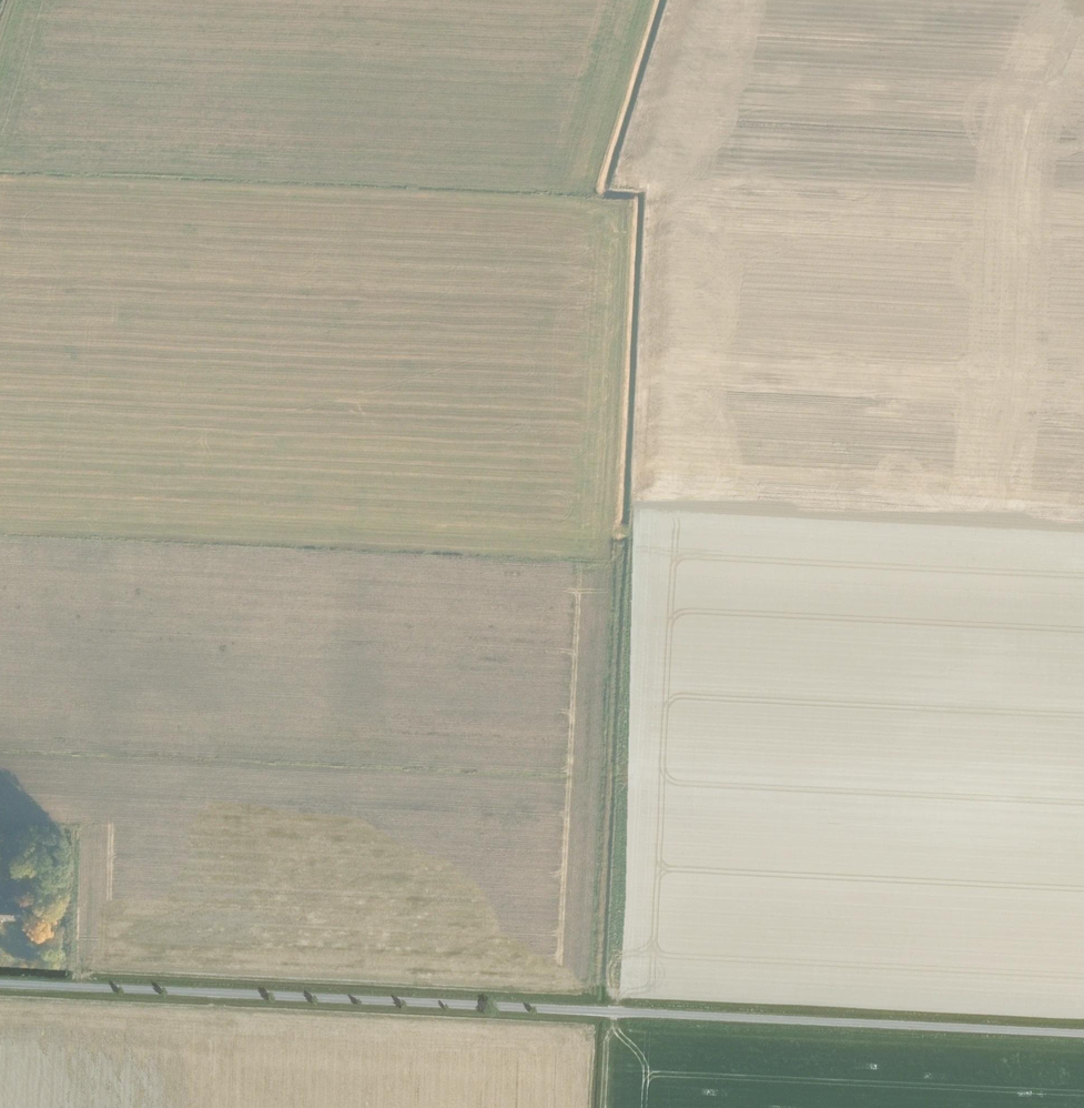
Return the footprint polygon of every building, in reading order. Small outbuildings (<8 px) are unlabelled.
[(23,898),(4,897),(4,895),(0,895),(0,917),(2,917),(2,915),(22,916),(23,898)]
